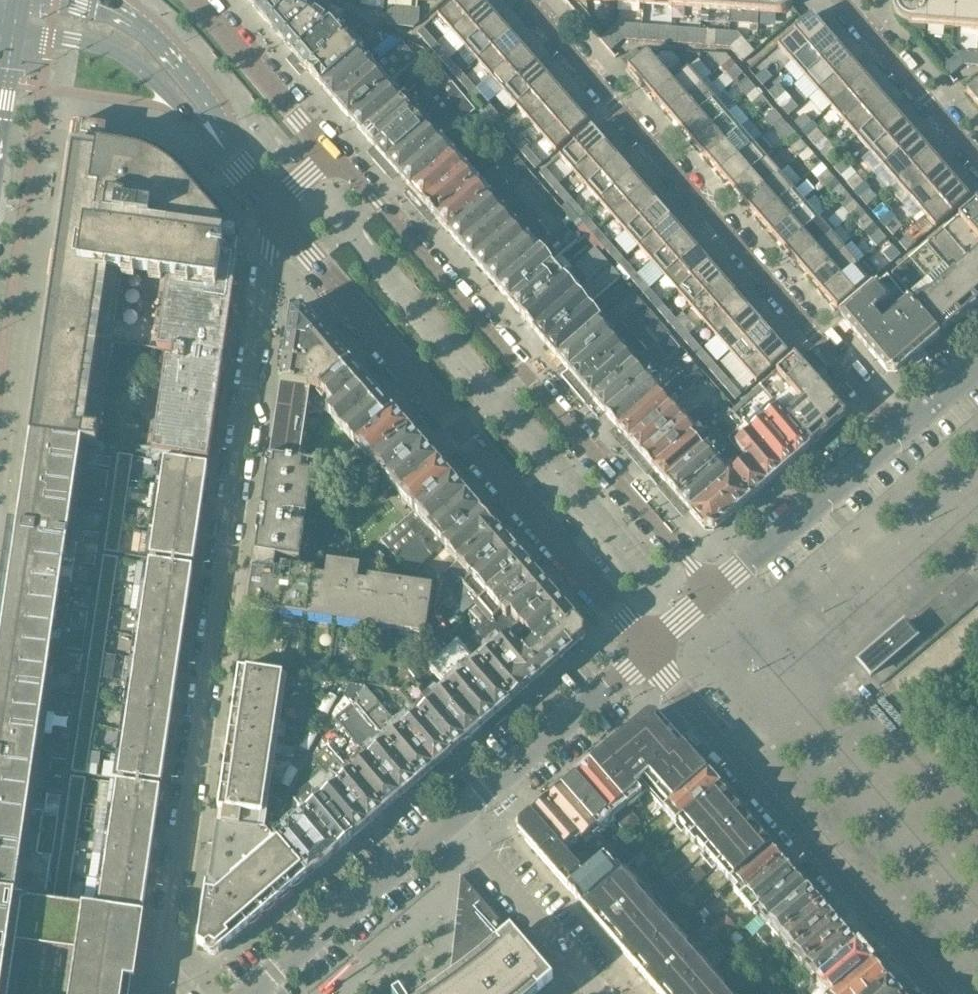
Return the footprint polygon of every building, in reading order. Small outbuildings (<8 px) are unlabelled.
[(251,7),(270,28),(295,5),(287,0),(260,0),(251,7)] [(321,1),(319,0),(297,0),(295,5),(270,28),(283,43),(314,16),(321,1)] [(437,16),(451,31),(483,3),(480,0),(456,0),(437,16)] [(672,7),(701,9),(702,0),(673,0),(672,7)] [(701,9),(730,12),(731,0),(702,0),(701,9)] [(730,12),(759,14),(760,0),(731,0),(730,12)] [(759,14),(774,15),(776,15),(778,15),(781,14),(783,14),(784,13),(786,11),(788,10),(789,9),(791,7),(793,2),(793,0),(760,0),(759,14)] [(898,20),(900,22),(902,23),(904,24),(907,25),(910,25),(919,26),(921,0),(894,0),(894,1),(893,3),(893,5),(893,7),(893,9),(893,11),(894,13),(895,15),(896,18),(898,20)] [(919,26),(949,28),(951,0),(921,0),(919,26)] [(949,28),(977,30),(977,0),(951,0),(949,28)] [(296,58),(332,27),(330,26),(344,14),(321,1),(314,16),(283,43),(296,58)] [(483,3),(451,31),(464,46),(496,18),(483,3)] [(346,4),(342,11),(351,16),(355,9),(346,4)] [(420,9),(388,7),(386,26),(413,28),(419,24),(420,9)] [(359,21),(363,14),(355,9),(351,16),(359,21)] [(368,26),(372,19),(363,14),(359,21),(368,26)] [(811,17),(804,23),(778,46),(791,61),(825,32),(811,17)] [(496,18),(464,46),(477,61),(509,34),(496,18)] [(381,23),(372,19),(368,26),(377,31),(381,23)] [(335,24),(332,27),(296,58),(308,73),(343,42),(348,38),(335,24)] [(737,32),(670,28),(618,24),(599,41),(609,53),(624,40),(729,48),(742,63),(754,53),(737,32)] [(436,44),(423,28),(417,34),(430,49),(436,44)] [(825,32),(791,61),(804,76),(838,47),(825,32)] [(509,34),(477,61),(490,76),(522,49),(509,34)] [(343,42),(308,73),(321,87),(356,57),(363,51),(357,45),(351,51),(343,42)] [(390,87),(426,56),(403,44),(374,68),(369,73),(334,103),(351,121),(386,91),(390,87)] [(449,59),(436,44),(430,49),(443,64),(449,59)] [(838,47),(804,76),(817,91),(851,62),(838,47)] [(522,49),(490,76),(503,91),(535,64),(522,49)] [(646,53),(628,68),(654,98),(672,83),(665,75),(646,53)] [(959,53),(941,68),(949,77),(963,66),(977,67),(977,55),(959,53)] [(726,55),(708,54),(720,68),(730,60),(726,55)] [(356,57),(321,87),(334,103),(369,73),(374,68),(369,63),(364,67),(356,57)] [(462,74),(449,59),(443,64),(456,79),(462,74)] [(776,60),(764,70),(755,78),(763,87),(772,79),(783,69),(776,60)] [(851,62),(817,91),(830,107),(864,77),(851,62)] [(535,64),(503,91),(516,107),(548,79),(535,64)] [(679,64),(665,75),(672,83),(685,71),(679,64)] [(726,74),(733,83),(743,75),(735,66),(726,74)] [(376,150),(453,85),(438,69),(402,100),(403,102),(363,136),(376,150)] [(672,83),(654,98),(667,113),(701,84),(688,69),(685,71),(672,83)] [(475,89),(462,74),(456,79),(469,94),(475,89)] [(864,77),(830,107),(843,122),(877,92),(864,77)] [(548,79),(516,107),(529,122),(561,94),(548,79)] [(739,89),(746,98),(756,90),(748,81),(739,89)] [(967,93),(977,107),(977,83),(967,93)] [(701,84),(667,113),(680,128),(714,99),(701,84)] [(387,164),(464,99),(453,85),(376,150),(387,164)] [(778,85),(768,93),(776,102),(785,94),(778,85)] [(403,102),(402,100),(390,87),(386,91),(351,121),(363,136),(403,102)] [(489,104),(475,89),(469,94),(483,109),(489,104)] [(877,92),(843,122),(856,137),(890,108),(877,92)] [(561,94),(529,122),(542,137),(574,109),(561,94)] [(752,104),(759,113),(769,105),(761,96),(752,104)] [(399,177),(437,145),(475,112),(464,99),(387,164),(399,177)] [(714,99),(680,128),(693,144),(727,114),(714,99)] [(791,100),(781,108),(789,117),(798,108),(791,100)] [(502,119),(489,104),(483,109),(496,124),(502,119)] [(890,108),(856,137),(869,152),(903,123),(890,108)] [(574,109),(542,137),(555,152),(587,124),(574,109)] [(765,119),(772,128),(782,120),(774,111),(765,119)] [(727,114),(693,144),(706,159),(740,129),(727,114)] [(804,115),(794,123),(802,132),(811,123),(804,115)] [(515,134),(502,119),(496,124),(509,140),(515,134)] [(903,123),(869,152),(883,167),(916,138),(903,123)] [(233,318),(242,255),(239,255),(241,238),(227,236),(219,227),(226,221),(187,176),(181,170),(173,163),(169,160),(164,157),(158,154),(152,151),(147,149),(143,147),(139,146),(131,144),(125,143),(123,152),(103,149),(107,129),(75,124),(43,343),(44,343),(30,437),(96,447),(112,344),(173,353),(226,361),(230,338),(233,318)] [(778,134),(785,143),(795,135),(787,126),(778,134)] [(591,129),(559,157),(572,172),(604,144),(591,129)] [(740,129),(706,159),(719,174),(753,144),(740,129)] [(817,130),(807,138),(815,147),(824,139),(817,130)] [(528,150),(515,134),(509,140),(522,155),(528,150)] [(916,138),(883,167),(896,182),(930,153),(916,138)] [(791,149),(798,158),(808,150),(800,141),(791,149)] [(604,144),(572,172),(586,187),(618,159),(604,144)] [(753,144),(719,174),(732,189),(766,159),(753,144)] [(411,192),(449,159),(437,145),(399,177),(411,192)] [(830,145),(820,153),(828,162),(837,154),(830,145)] [(541,165),(528,150),(522,155),(535,170),(541,165)] [(510,153),(501,161),(514,176),(523,169),(510,153)] [(930,153),(896,182),(909,197),(943,168),(930,153)] [(821,165),(813,156),(804,164),(811,173),(821,165)] [(449,159),(411,192),(423,205),(460,173),(449,159)] [(618,159),(586,187),(599,202),(631,174),(618,159)] [(766,159),(732,189),(745,204),(779,175),(766,159)] [(843,160),(833,168),(841,177),(850,169),(843,160)] [(943,168),(909,197),(922,213),(956,183),(943,168)] [(558,184),(545,169),(539,174),(552,190),(558,184)] [(817,179),(825,188),(834,180),(826,171),(817,179)] [(436,220),(473,187),(460,173),(423,205),(436,220)] [(631,174),(599,202),(612,217),(644,189),(631,174)] [(779,175),(745,204),(758,219),(792,190),(779,175)] [(856,175),(846,183),(854,192),(863,184),(856,175)] [(485,201),(497,191),(484,177),(478,182),(478,183),(473,187),(436,220),(448,233),(485,201)] [(956,183),(922,213),(935,228),(969,198),(956,183)] [(571,199),(558,184),(552,190),(565,205),(571,199)] [(460,248),(517,199),(505,185),(497,191),(485,201),(448,233),(460,248)] [(830,194),(837,203),(847,195),(839,186),(830,194)] [(644,189),(612,217),(625,232),(657,204),(644,189)] [(792,190),(758,219),(771,234),(805,205),(792,190)] [(869,190),(859,198),(867,207),(876,198),(869,190)] [(472,262),(529,212),(517,199),(460,248),(472,262)] [(584,215),(571,199),(565,205),(578,220),(584,215)] [(843,209),(850,218),(860,210),(852,201),(843,209)] [(974,205),(960,217),(977,238),(977,204),(977,202),(974,205)] [(657,204),(625,232),(638,247),(670,220),(657,204)] [(805,205),(771,234),(785,249),(818,220),(805,205)] [(882,205),(872,213),(880,222),(889,214),(882,205)] [(484,276),(542,226),(529,212),(472,262),(484,276)] [(597,230),(584,215),(578,220),(591,235),(597,230)] [(856,224),(863,233),(873,224),(865,216),(856,224)] [(960,217),(943,231),(977,273),(977,238),(960,217)] [(670,220),(638,247),(651,262),(683,235),(670,220)] [(818,220),(785,249),(798,264),(832,235),(818,220)] [(895,220),(885,228),(893,237),(902,228),(895,220)] [(495,289),(553,239),(542,226),(484,276),(495,289)] [(508,304),(551,267),(550,266),(578,242),(566,228),(553,239),(495,289),(508,304)] [(610,245),(597,230),(591,235),(604,250),(610,245)] [(869,239),(876,248),(886,240),(879,231),(869,239)] [(943,231),(926,246),(977,305),(977,304),(977,273),(943,231)] [(683,235),(651,262),(664,277),(696,250),(683,235)] [(832,235),(798,264),(811,280),(845,250),(832,235)] [(908,235),(899,244),(906,252),(916,244),(908,235)] [(623,260),(610,245),(604,250),(618,265),(623,260)] [(977,305),(926,246),(908,260),(959,320),(977,305)] [(883,255),(890,264),(900,255),(892,247),(883,255)] [(696,250),(664,277),(677,292),(709,265),(696,250)] [(845,250),(811,280),(824,295),(858,265),(845,250)] [(533,332),(608,268),(595,252),(562,280),(519,316),(533,332)] [(637,275),(623,260),(618,265),(631,280),(637,275)] [(959,320),(908,260),(891,275),(942,335),(959,320)] [(709,265),(677,292),(690,307),(722,280),(709,265)] [(858,265),(824,295),(837,310),(871,280),(858,265)] [(544,345),(587,309),(620,279),(610,266),(608,268),(533,332),(544,345)] [(519,316),(562,280),(551,267),(508,304),(519,316)] [(650,290),(637,275),(631,280),(644,295),(650,290)] [(876,284),(841,314),(838,317),(839,318),(852,333),(880,310),(885,315),(889,311),(885,306),(901,291),(887,275),(876,284)] [(722,280),(690,307),(703,323),(735,295),(722,280)] [(663,305),(650,290),(644,295),(657,310),(663,305)] [(940,337),(915,308),(901,291),(885,306),(889,311),(885,315),(887,317),(879,324),(883,328),(895,318),(923,351),(940,337)] [(735,295),(703,323),(717,338),(748,310),(735,295)] [(676,320),(663,305),(657,310),(670,325),(676,320)] [(580,386),(656,319),(645,306),(610,336),(568,373),(580,386)] [(302,309),(291,312),(287,341),(305,344),(321,330),(302,309)] [(556,359),(595,325),(598,322),(587,309),(544,345),(556,359)] [(748,310),(717,338),(730,353),(762,325),(748,310)] [(886,337),(880,330),(883,328),(879,324),(887,317),(885,315),(880,310),(852,333),(868,352),(886,337)] [(923,351),(895,318),(883,328),(880,330),(886,337),(909,363),(923,351)] [(592,400),(668,334),(656,319),(580,386),(592,400)] [(689,335),(676,320),(670,325),(683,341),(689,335)] [(568,373),(610,336),(598,322),(595,325),(556,359),(568,373)] [(762,325),(730,353),(743,368),(775,340),(762,325)] [(305,344),(287,341),(283,363),(312,367),(335,347),(321,330),(305,344)] [(645,381),(670,358),(680,349),(668,334),(592,400),(605,416),(645,381)] [(702,350),(689,335),(683,341),(696,356),(702,350)] [(909,363),(886,337),(868,352),(887,374),(896,374),(909,363)] [(775,340),(743,368),(756,383),(788,355),(775,340)] [(335,347),(312,367),(283,363),(280,385),(309,390),(317,391),(350,364),(335,347)] [(715,365),(702,350),(696,356),(709,371),(715,365)] [(208,463),(222,371),(225,372),(226,361),(173,353),(172,362),(166,361),(152,455),(208,463)] [(617,429),(682,372),(670,358),(645,381),(605,416),(617,429)] [(784,417),(820,387),(794,358),(759,388),(779,410),(784,417)] [(693,363),(683,371),(689,378),(697,371),(699,370),(693,363)] [(327,413),(364,380),(350,364),(317,391),(309,390),(306,415),(327,413)] [(728,380),(715,365),(709,371),(722,386),(728,380)] [(628,442),(668,408),(672,404),(673,405),(703,378),(697,371),(689,378),(683,371),(682,372),(617,429),(628,442)] [(341,430),(379,397),(364,380),(327,413),(329,415),(341,430)] [(741,396),(728,380),(722,386),(735,401),(741,396)] [(306,415),(309,390),(280,385),(269,458),(299,462),(306,415)] [(841,416),(828,397),(820,387),(784,417),(810,447),(819,440),(841,416)] [(356,447),(393,414),(379,397),(341,430),(356,447)] [(641,456),(680,422),(684,418),(673,405),(672,404),(668,408),(628,442),(641,456)] [(699,407),(687,417),(697,427),(708,418),(699,407)] [(781,472),(743,428),(725,407),(710,420),(722,434),(747,463),(766,485),(781,472)] [(810,447),(784,417),(779,410),(770,418),(764,423),(795,460),(810,448),(809,447),(810,447)] [(370,464),(408,431),(393,414),(356,447),(344,459),(351,467),(363,455),(370,464)] [(795,460),(764,423),(757,416),(743,428),(781,472),(795,460)] [(652,470),(698,429),(697,427),(687,417),(684,418),(680,422),(641,456),(652,470)] [(665,484),(703,451),(722,434),(710,420),(698,429),(652,470),(665,484)] [(408,431),(370,464),(385,481),(423,448),(408,431)] [(747,463),(722,434),(703,451),(715,464),(728,479),(747,501),(766,485),(747,463)] [(30,437),(30,439),(31,439),(0,647),(0,666),(78,677),(81,656),(67,654),(67,653),(68,651),(82,653),(88,614),(73,612),(74,608),(88,610),(94,571),(80,569),(80,565),(95,567),(97,548),(83,545),(85,533),(99,535),(102,516),(88,513),(88,510),(103,512),(108,473),(94,471),(94,467),(109,469),(110,459),(96,457),(97,447),(96,447),(30,437)] [(423,448),(385,481),(399,497),(437,465),(423,448)] [(676,498),(715,464),(703,451),(665,484),(676,498)] [(118,455),(116,467),(131,469),(133,457),(118,455)] [(341,499),(334,466),(299,462),(269,458),(265,488),(309,495),(341,499)] [(208,468),(164,462),(160,486),(204,492),(208,468)] [(689,513),(728,479),(715,464),(676,498),(689,513)] [(413,514),(451,481),(437,465),(399,497),(413,514)] [(131,469),(116,467),(115,479),(129,481),(131,469)] [(129,481),(115,479),(113,491),(127,494),(129,481)] [(728,479),(689,513),(705,530),(713,531),(747,501),(728,479)] [(427,530),(466,497),(451,481),(413,514),(380,542),(383,546),(371,556),(382,569),(413,543),(427,530)] [(204,492),(160,486),(157,510),(200,517),(204,492)] [(306,517),(309,495),(265,488),(261,511),(258,534),(255,555),(274,558),(299,562),(304,527),(300,526),(302,517),(306,517)] [(977,521),(977,490),(958,508),(973,526),(977,521)] [(127,494),(113,491),(111,504),(126,506),(127,494)] [(442,547),(480,514),(466,497),(427,530),(413,543),(428,560),(442,547)] [(126,506),(111,504),(109,516),(124,518),(126,506)] [(200,517),(157,510),(153,535),(197,541),(200,517)] [(456,564),(495,531),(480,514),(442,547),(456,564)] [(124,518),(109,516),(107,528),(122,530),(124,518)] [(876,522),(769,617),(780,629),(887,535),(876,522)] [(122,530),(107,528),(106,540),(120,542),(122,530)] [(463,586),(509,547),(495,531),(456,564),(450,570),(463,586)] [(197,541),(153,535),(150,559),(193,566),(197,541)] [(120,542),(106,540),(104,552),(118,554),(120,542)] [(485,597),(523,564),(509,547),(463,586),(443,603),(449,610),(454,606),(462,616),(467,612),(477,604),(485,597)] [(423,635),(430,591),(370,582),(369,587),(355,585),(357,570),(327,566),(325,581),(313,579),(313,574),(281,569),(281,574),(271,572),(274,558),(255,555),(247,609),(423,635)] [(103,557),(101,569),(116,571),(118,559),(103,557)] [(192,570),(149,564),(145,588),(189,594),(192,570)] [(493,619),(538,580),(523,564),(485,597),(477,604),(467,612),(469,625),(476,633),(493,619)] [(116,571),(101,569),(100,581),(114,583),(116,571)] [(506,633),(550,595),(546,590),(542,585),(538,580),(493,619),(506,633)] [(114,583),(100,581),(98,593),(112,595),(114,583)] [(189,594),(145,588),(142,612),(185,618),(189,594)] [(112,595),(98,593),(96,605),(111,607),(112,595)] [(526,657),(570,618),(550,595),(506,633),(526,657)] [(111,607),(96,605),(94,617),(109,619),(111,607)] [(185,618),(142,612),(138,636),(182,642),(185,618)] [(510,703),(461,645),(436,616),(431,642),(495,717),(510,703)] [(109,619),(94,617),(93,629),(107,631),(109,619)] [(542,676),(583,641),(583,633),(570,618),(526,657),(542,676)] [(506,633),(493,619),(476,633),(489,648),(506,633)] [(870,677),(916,638),(904,624),(858,663),(870,677)] [(107,631),(93,629),(91,641),(105,643),(107,631)] [(526,690),(493,653),(489,648),(476,633),(461,645),(510,703),(526,690)] [(542,676),(526,657),(506,633),(489,648),(493,653),(526,690),(542,676)] [(182,642),(138,636),(135,660),(178,666),(182,642)] [(104,655),(105,643),(91,641),(89,653),(104,655)] [(495,717),(431,642),(427,667),(447,691),(480,729),(495,717)] [(115,657),(104,655),(89,653),(87,665),(102,667),(113,669),(115,657)] [(178,666),(135,660),(131,684),(175,690),(178,666)] [(408,671),(414,679),(423,673),(416,664),(408,671)] [(120,670),(113,669),(102,667),(87,665),(86,677),(100,679),(118,682),(120,670)] [(0,666),(0,896),(45,902),(61,798),(46,796),(47,792),(61,794),(64,775),(50,772),(51,760),(66,762),(69,743),(54,740),(55,737),(69,739),(75,700),(61,698),(61,696),(61,694),(76,696),(78,677),(0,666)] [(307,878),(274,841),(274,840),(275,839),(270,834),(272,816),(261,814),(281,675),(238,669),(197,947),(205,951),(209,947),(219,952),(307,878)] [(376,677),(375,681),(377,684),(381,684),(384,682),(384,678),(382,675),(378,675),(376,677)] [(98,691),(100,679),(86,677),(84,689),(98,691)] [(464,743),(427,698),(414,682),(399,695),(412,712),(416,717),(449,755),(464,743)] [(175,690),(131,684),(128,708),(171,714),(175,690)] [(395,726),(360,686),(349,684),(342,698),(359,718),(362,722),(379,740),(416,784),(433,770),(395,726)] [(98,691),(84,689),(82,701),(97,703),(98,691)] [(480,729),(447,691),(439,698),(434,692),(427,698),(464,743),(480,729)] [(327,693),(318,711),(327,716),(337,698),(327,693)] [(97,703),(82,701),(80,713),(95,715),(97,703)] [(171,714),(128,708),(124,732),(168,738),(171,714)] [(449,755),(416,717),(412,712),(395,726),(433,770),(449,755)] [(95,715),(80,713),(78,725),(93,727),(95,715)] [(706,774),(683,747),(657,718),(648,716),(591,765),(624,804),(628,808),(641,796),(635,788),(641,783),(664,811),(706,774)] [(379,740),(362,722),(359,718),(342,733),(353,746),(361,755),(399,799),(416,784),(379,740)] [(93,727),(78,725),(77,737),(91,739),(93,727)] [(308,730),(299,747),(308,752),(317,735),(308,730)] [(168,738),(124,732),(121,756),(164,762),(168,738)] [(91,739),(77,737),(75,749),(90,751),(91,739)] [(330,782),(368,825),(383,813),(345,769),(327,748),(312,761),(322,773),(330,782)] [(90,751),(75,749),(73,761),(88,763),(90,751)] [(399,799),(361,755),(345,769),(383,813),(399,799)] [(164,762),(121,756),(117,780),(161,786),(164,762)] [(88,763),(73,761),(71,773),(86,775),(88,763)] [(624,804),(591,765),(576,778),(609,817),(610,815),(627,834),(640,823),(628,808),(624,804)] [(289,767),(280,784),(289,789),(298,772),(289,767)] [(368,825),(330,782),(322,773),(308,785),(316,794),(315,795),(353,838),(368,825)] [(706,774),(664,811),(676,825),(682,820),(718,789),(706,774)] [(71,778),(69,790),(84,792),(85,780),(71,778)] [(576,778),(562,790),(597,831),(611,819),(609,817),(576,778)] [(160,791),(117,784),(113,809),(157,815),(160,791)] [(292,796),(301,807),(315,795),(306,784),(292,796)] [(718,789),(682,820),(689,828),(683,833),(689,840),(731,803),(718,789)] [(84,792),(69,790),(67,802),(82,804),(84,792)] [(562,790),(548,802),(583,843),(597,831),(562,790)] [(315,795),(301,807),(300,808),(305,813),(304,813),(337,851),(353,838),(315,795)] [(82,804),(67,802),(65,814),(80,816),(82,804)] [(531,816),(554,843),(583,876),(599,862),(583,843),(548,802),(531,816)] [(731,803),(689,840),(695,847),(701,842),(708,850),(744,818),(731,803)] [(157,815),(113,809),(110,833),(153,839),(157,815)] [(337,851),(304,813),(289,826),(322,864),(337,851)] [(80,816),(65,814),(64,826),(78,828),(80,816)] [(519,826),(519,834),(538,857),(554,843),(531,816),(519,826)] [(720,864),(756,832),(744,818),(708,850),(704,852),(710,859),(713,856),(720,864)] [(78,828),(64,826),(62,838),(76,840),(78,828)] [(322,864),(289,826),(275,839),(274,840),(274,841),(307,878),(322,864)] [(756,832),(720,864),(727,872),(724,875),(729,881),(735,876),(769,847),(756,832)] [(153,839),(110,833),(106,857),(150,863),(153,839)] [(76,840),(62,838),(60,850),(75,852),(76,840)] [(582,907),(618,876),(642,854),(627,838),(603,859),(599,862),(583,876),(567,890),(582,907)] [(583,876),(554,843),(538,857),(567,890),(583,876)] [(769,847),(735,876),(741,884),(734,891),(739,897),(781,861),(769,847)] [(75,852),(60,850),(58,862),(73,864),(75,852)] [(634,863),(697,935),(716,917),(704,903),(701,906),(690,893),(683,899),(694,912),(692,914),(673,891),(675,889),(683,897),(692,889),(673,867),(662,876),(643,855),(634,863)] [(150,863),(106,857),(102,881),(146,888),(150,863)] [(781,861),(739,897),(752,912),(794,876),(781,861)] [(73,864),(58,862),(57,874),(71,877),(73,864)] [(705,877),(697,868),(687,876),(696,885),(705,877)] [(71,877),(57,874),(55,887),(69,889),(71,877)] [(546,976),(510,934),(461,876),(453,950),(476,968),(445,993),(542,993),(553,984),(546,976)] [(670,933),(658,918),(645,904),(644,905),(637,897),(641,893),(630,880),(625,884),(618,876),(582,907),(633,966),(670,933)] [(770,920),(806,890),(794,876),(752,912),(742,922),(746,927),(745,928),(753,937),(756,934),(770,920)] [(146,888),(102,881),(99,905),(142,912),(146,888)] [(69,889),(55,887),(53,899),(68,901),(69,889)] [(783,935),(818,904),(806,890),(770,920),(756,934),(768,948),(783,935)] [(0,896),(0,993),(130,993),(137,948),(141,916),(45,902),(0,896)] [(795,949),(831,918),(818,904),(783,935),(789,942),(785,945),(791,953),(795,949)] [(718,941),(735,928),(726,916),(709,930),(718,941)] [(831,918),(795,949),(801,956),(797,960),(803,967),(808,964),(843,933),(831,918)] [(696,962),(670,933),(633,966),(657,993),(688,993),(708,976),(696,962)] [(855,947),(843,933),(808,964),(814,972),(810,975),(812,977),(795,992),(796,993),(800,993),(815,981),(855,947)] [(815,981),(826,993),(836,993),(871,964),(855,947),(815,981)] [(748,993),(763,993),(756,986),(763,980),(737,950),(729,957),(754,986),(747,992),(748,993)] [(836,993),(871,993),(886,982),(871,964),(836,993)] [(708,976),(688,993),(724,993),(708,976)] [(886,982),(871,993),(896,993),(886,982)]
